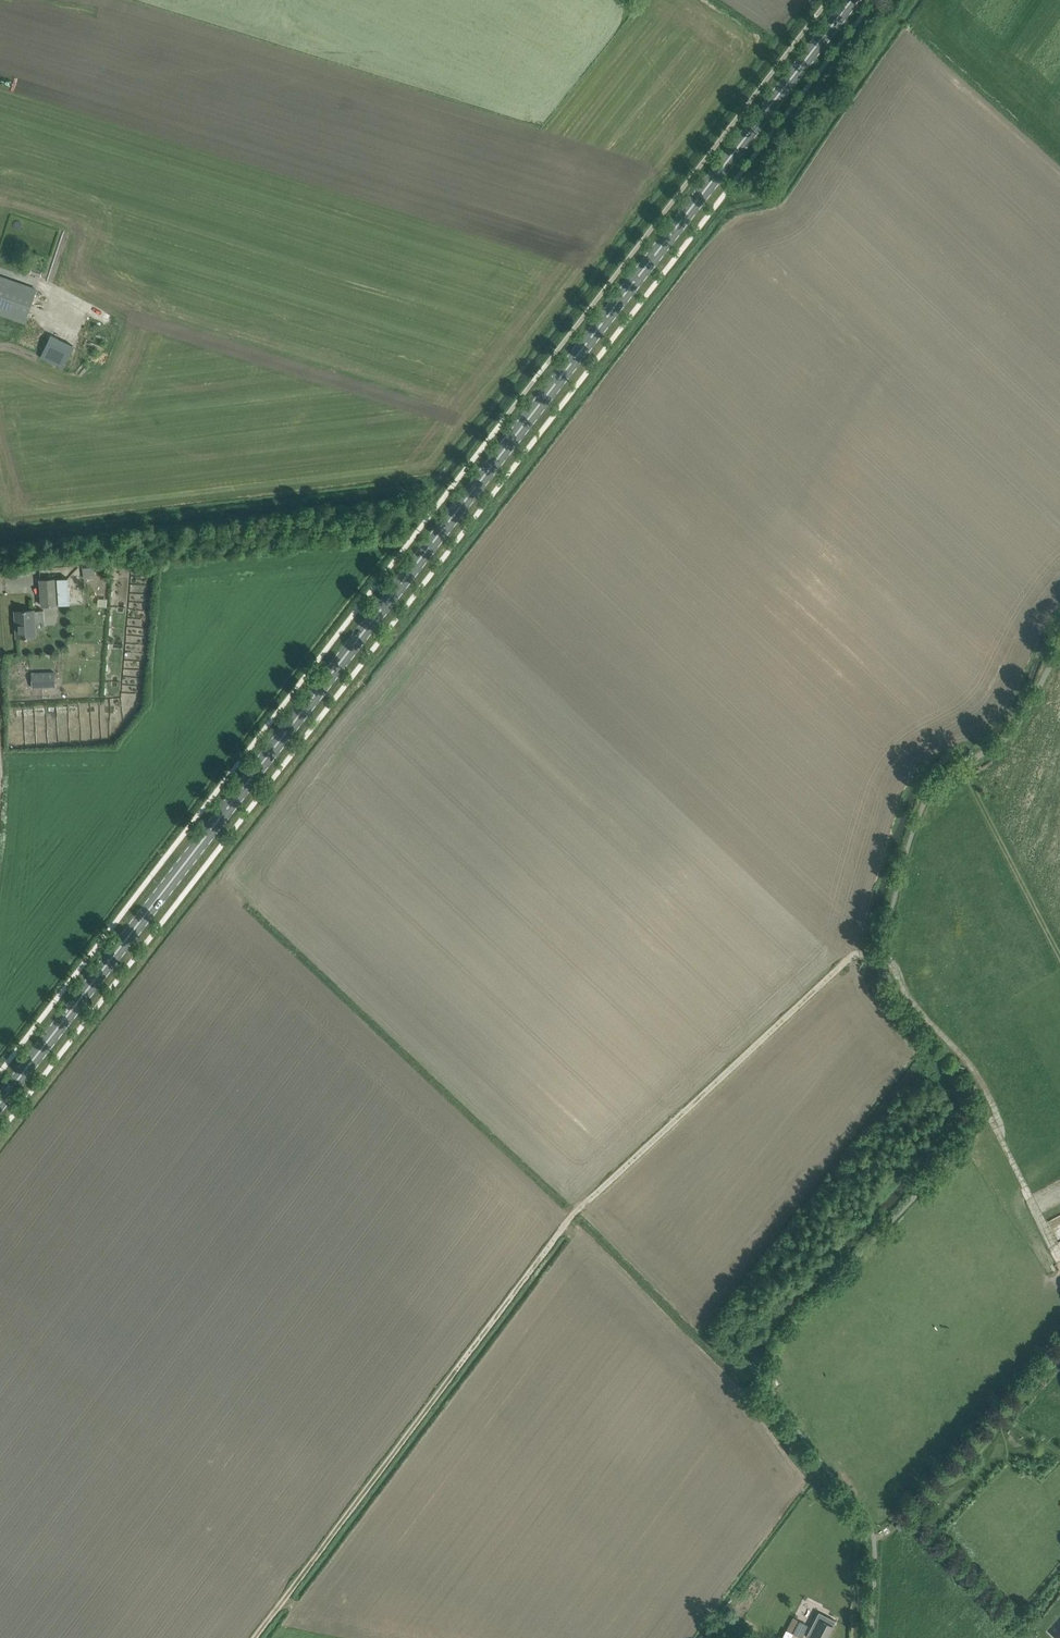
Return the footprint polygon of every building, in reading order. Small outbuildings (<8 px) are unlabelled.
[(30,273),(40,277),(43,270),(32,266),(30,273)] [(25,322),(37,289),(0,276),(0,313),(25,322)] [(40,356),(62,367),(65,360),(43,350),(40,356)] [(70,604),(68,578),(40,579),(42,606),(70,604)] [(23,609),(24,610),(15,611),(17,637),(25,636),(25,637),(36,637),(35,618),(44,618),(43,610),(34,610),(34,609),(23,609)] [(54,671),(31,672),(32,688),(55,687),(56,687),(55,671),(54,671)] [(806,1636),(810,1637),(826,1637),(836,1619),(819,1611),(815,1618),(812,1625),(806,1636)] [(794,1632),(793,1633),(794,1633),(801,1637),(802,1636),(808,1624),(802,1621),(801,1620),(800,1620),(794,1632)]
